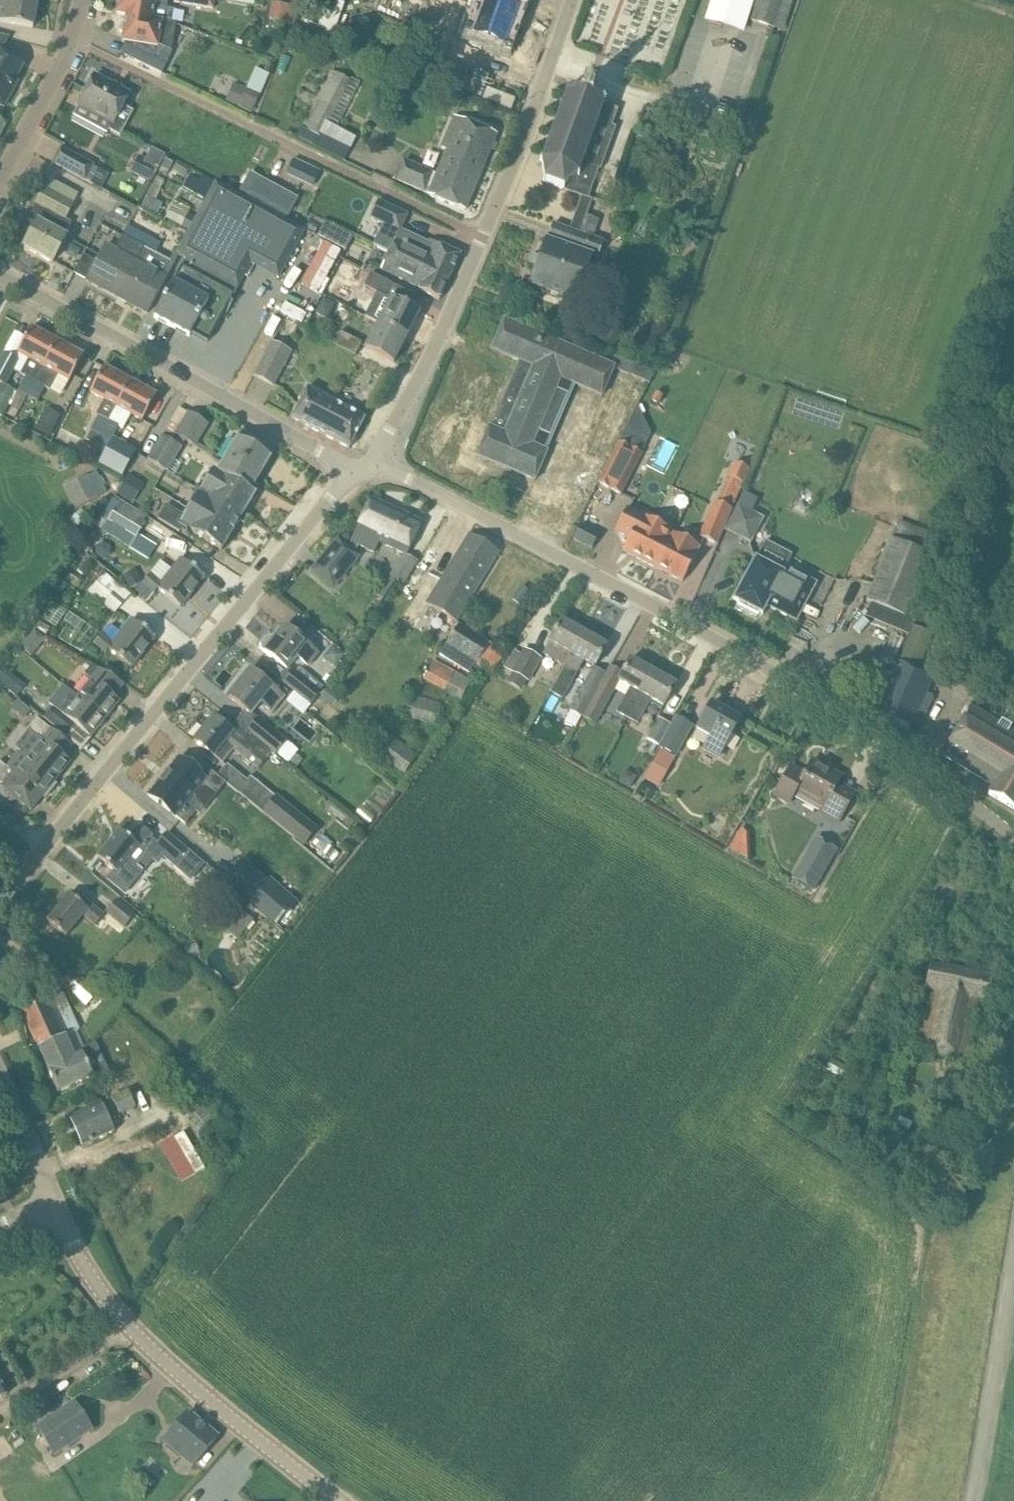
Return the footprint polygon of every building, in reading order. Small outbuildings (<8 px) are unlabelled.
[(34,0),(0,0),(0,22),(33,27),(38,1),(34,0)] [(116,14),(126,16),(152,20),(172,23),(174,10),(166,9),(168,0),(121,0),(118,7),(116,14)] [(174,2),(213,8),(214,0),(174,0),(174,2)] [(311,6),(334,14),(339,0),(314,0),(311,6)] [(461,31),(504,47),(518,8),(501,2),(502,0),(472,0),(461,31)] [(707,16),(744,28),(753,0),(712,0),(707,16)] [(753,21),(774,28),(783,0),(759,0),(753,21)] [(269,22),(290,26),(293,10),(272,6),(269,22)] [(309,10),(305,21),(324,28),(328,16),(309,10)] [(172,24),(172,23),(152,20),(126,16),(126,19),(120,31),(124,33),(122,41),(142,45),(134,60),(162,74),(172,52),(171,51),(176,24),(172,24)] [(288,37),(284,50),(296,54),(300,40),(288,37)] [(0,52),(0,105),(4,107),(14,90),(10,88),(23,65),(0,52)] [(302,128),(322,138),(329,124),(351,80),(331,71),(302,128)] [(109,130),(120,137),(134,112),(123,106),(129,95),(94,76),(72,116),(106,135),(109,130)] [(588,196),(593,198),(596,190),(593,189),(600,169),(597,168),(619,108),(592,98),(594,90),(597,89),(596,87),(592,89),(586,87),(584,83),(582,84),(583,87),(581,94),(570,90),(571,88),(569,87),(568,89),(566,89),(565,91),(567,91),(562,107),(559,107),(559,109),(561,110),(555,125),(553,125),(552,127),(554,128),(549,144),(546,143),(546,145),(548,146),(542,162),(540,161),(540,164),(542,164),(544,181),(543,182),(544,184),(546,182),(562,188),(562,190),(564,190),(581,196),(571,224),(577,226),(588,196)] [(225,102),(251,114),(259,96),(233,84),(225,102)] [(497,134),(455,117),(442,148),(447,150),(428,195),(466,210),(497,134)] [(710,133),(727,138),(729,130),(712,125),(710,133)] [(109,174),(61,148),(53,163),(101,188),(109,174)] [(158,167),(164,154),(153,148),(147,160),(139,156),(131,171),(148,180),(155,166),(158,167)] [(294,158),(293,160),(286,175),(297,180),(300,182),(311,187),(319,171),(294,158)] [(166,160),(159,172),(166,176),(173,164),(166,160)] [(434,172),(403,160),(394,181),(425,194),(434,172)] [(183,186),(192,191),(198,180),(190,175),(183,186)] [(37,223),(24,247),(53,262),(62,244),(66,237),(64,236),(72,223),(65,219),(73,206),(78,195),(50,180),(44,190),(36,204),(28,219),(37,223)] [(184,260),(153,317),(174,328),(175,327),(175,325),(206,342),(248,265),(276,281),(303,231),(215,182),(175,255),(184,260)] [(274,188),(265,204),(303,226),(313,209),(274,188)] [(147,195),(142,206),(151,211),(156,200),(147,195)] [(580,234),(593,198),(588,196),(577,226),(571,224),(569,230),(553,224),(547,240),(546,239),(539,258),(532,256),(529,264),(536,267),(529,286),(577,303),(593,257),(598,259),(604,242),(580,234)] [(166,218),(189,229),(202,205),(191,199),(184,213),(172,207),(166,218)] [(408,215),(378,201),(370,219),(400,233),(408,215)] [(318,234),(329,240),(335,228),(323,222),(318,234)] [(88,281),(117,297),(136,262),(144,248),(122,236),(114,250),(106,246),(97,263),(88,281)] [(396,238),(389,253),(428,270),(429,268),(434,271),(436,267),(451,274),(460,254),(430,240),(425,251),(396,238)] [(136,262),(117,297),(146,313),(151,303),(160,289),(166,278),(177,257),(175,256),(171,262),(144,248),(136,262)] [(428,270),(389,253),(388,256),(381,268),(417,285),(417,286),(416,288),(421,291),(439,300),(451,274),(436,267),(434,271),(429,268),(428,270)] [(341,273),(348,271),(351,264),(342,260),(336,271),(341,273)] [(394,284),(370,272),(362,286),(377,294),(386,298),(387,297),(394,284)] [(377,294),(365,316),(378,323),(405,337),(418,313),(400,304),(387,297),(386,298),(377,294)] [(315,312),(327,318),(334,304),(322,298),(315,312)] [(405,337),(378,323),(365,347),(375,352),(393,361),(405,337)] [(504,324),(496,343),(529,357),(528,359),(537,362),(546,342),(504,324)] [(24,376),(12,399),(9,405),(19,411),(28,396),(35,382),(57,342),(31,328),(21,345),(17,354),(14,359),(18,362),(14,371),(20,374),(24,376)] [(363,344),(339,331),(332,344),(356,357),(363,344)] [(292,352),(271,341),(253,375),(274,386),(292,352)] [(73,374),(83,356),(57,342),(35,382),(28,396),(38,401),(45,388),(50,391),(58,376),(69,382),(73,374)] [(496,343),(487,362),(521,376),(528,359),(529,357),(496,343)] [(4,354),(0,361),(0,383),(5,386),(18,362),(4,354)] [(487,362),(479,382),(521,400),(530,380),(521,376),(487,362)] [(101,436),(109,421),(116,407),(130,382),(104,368),(90,393),(104,401),(96,416),(98,417),(90,431),(91,431),(86,440),(95,444),(100,435),(101,436)] [(130,382),(116,407),(142,422),(156,396),(130,382)] [(365,418),(307,388),(291,418),(338,442),(350,448),(365,418)] [(0,393),(0,415),(3,416),(9,405),(12,399),(0,393)] [(61,415),(46,408),(35,429),(50,437),(61,415)] [(188,414),(175,435),(190,443),(196,447),(208,426),(202,422),(188,414)] [(118,426),(109,421),(101,436),(110,441),(118,426)] [(443,421),(434,439),(468,454),(468,453),(477,457),(485,438),(476,434),(476,435),(443,421)] [(242,431),(222,463),(255,483),(275,450),(242,431)] [(618,444),(598,483),(621,495),(641,456),(636,453),(642,441),(624,431),(618,444)] [(182,448),(162,436),(147,460),(168,473),(182,448)] [(113,438),(98,464),(122,477),(136,451),(113,438)] [(527,478),(512,508),(533,518),(551,483),(532,473),(540,457),(528,451),(529,449),(528,449),(515,474),(516,475),(517,473),(527,478)] [(214,469),(201,491),(243,515),(256,493),(251,490),(255,483),(222,463),(217,471),(214,469)] [(747,469),(735,463),(729,477),(742,483),(747,469)] [(98,497),(88,475),(65,486),(75,508),(98,497)] [(117,494),(128,501),(140,482),(128,475),(117,494)] [(551,483),(533,518),(553,528),(571,493),(551,483)] [(243,515),(201,491),(199,489),(184,515),(166,504),(158,519),(180,532),(183,527),(191,531),(191,532),(222,550),(239,521),(244,524),(247,519),(242,516),(243,515)] [(338,539),(313,570),(328,583),(335,589),(361,558),(355,553),(361,546),(367,549),(372,540),(406,556),(415,539),(423,521),(372,497),(351,541),(352,541),(347,547),(338,539)] [(119,500),(101,531),(130,548),(145,522),(139,518),(142,514),(119,500)] [(713,546),(731,511),(715,503),(697,537),(713,546)] [(763,519),(738,505),(725,530),(749,544),(763,519)] [(78,513),(72,519),(76,523),(80,526),(89,516),(81,510),(78,513)] [(623,551),(633,556),(656,568),(673,535),(626,511),(618,527),(632,534),(623,551)] [(899,521),(866,601),(914,621),(939,560),(930,556),(938,537),(899,521)] [(599,535),(580,526),(573,539),(592,548),(599,535)] [(500,552),(469,534),(427,604),(457,622),(500,552)] [(673,535),(656,568),(682,582),(699,549),(673,535)] [(205,577),(181,558),(161,584),(149,575),(137,591),(148,600),(154,593),(155,593),(158,589),(180,607),(205,577)] [(755,559),(746,576),(734,599),(739,602),(736,607),(757,618),(759,612),(762,614),(767,605),(796,621),(815,583),(785,567),(782,573),(755,559)] [(126,579),(131,588),(143,582),(138,572),(126,579)] [(131,595),(105,573),(89,592),(115,614),(131,595)] [(69,574),(65,581),(74,586),(78,579),(69,574)] [(267,637),(262,644),(262,648),(265,651),(265,652),(280,664),(287,670),(299,655),(310,664),(318,654),(296,636),(304,626),(293,617),(275,639),(272,636),(267,637)] [(155,638),(133,620),(113,644),(101,634),(92,645),(105,655),(109,650),(131,668),(155,638)] [(549,641),(543,652),(566,664),(572,654),(584,633),(561,620),(551,638),(549,641)] [(499,658),(503,652),(489,643),(460,623),(440,654),(469,673),(475,664),(488,672),(499,658)] [(45,639),(35,630),(20,647),(31,656),(45,639)] [(566,664),(565,666),(576,672),(582,660),(594,666),(597,663),(606,645),(584,633),(572,654),(566,664)] [(907,637),(897,661),(891,674),(874,711),(875,711),(875,712),(910,727),(918,709),(932,676),(917,669),(927,646),(907,637)] [(542,659),(523,649),(520,654),(514,650),(504,669),(529,682),(542,659)] [(631,686),(616,712),(627,718),(642,692),(653,672),(631,659),(619,679),(631,686)] [(471,681),(434,661),(423,680),(461,701),(471,681)] [(92,682),(79,698),(105,719),(119,702),(113,697),(123,684),(94,665),(85,676),(92,682)] [(856,702),(874,711),(891,674),(873,665),(856,702)] [(600,682),(605,675),(593,668),(569,710),(580,717),(600,682)] [(4,669),(0,674),(0,680),(7,685),(14,676),(4,669)] [(237,721),(273,751),(289,764),(298,753),(288,745),(287,746),(284,743),(286,740),(258,718),(257,719),(251,715),(261,702),(273,712),(284,698),(250,671),(229,697),(246,710),(237,721)] [(321,693),(293,671),(284,682),(313,705),(321,693)] [(642,692),(627,718),(638,724),(652,698),(664,705),(666,702),(676,684),(653,672),(642,692)] [(600,682),(580,717),(593,724),(613,690),(600,682)] [(79,698),(63,685),(49,702),(54,707),(44,719),(67,737),(77,724),(91,736),(105,719),(79,698)] [(321,695),(333,704),(339,697),(327,688),(321,695)] [(441,704),(410,694),(403,716),(434,726),(441,704)] [(739,720),(711,704),(697,729),(711,737),(704,748),(719,756),(739,720)] [(994,784),(989,792),(1013,809),(1013,730),(975,705),(945,752),(994,784)] [(234,749),(259,768),(273,751),(237,721),(230,730),(213,716),(194,740),(222,763),(234,749)] [(668,724),(657,744),(659,745),(658,748),(660,749),(643,780),(659,788),(694,726),(675,716),(670,725),(668,724)] [(657,744),(668,724),(658,718),(647,739),(657,744)] [(19,750),(56,780),(70,762),(63,757),(71,746),(37,719),(28,730),(32,734),(19,750)] [(418,755),(385,732),(371,752),(404,774),(418,755)] [(19,750),(6,765),(0,760),(0,781),(3,784),(1,786),(3,787),(0,791),(0,794),(0,795),(9,803),(14,802),(17,798),(31,810),(56,780),(19,750)] [(150,794),(149,796),(185,824),(185,825),(200,806),(190,798),(205,780),(178,759),(150,794)] [(841,777),(812,761),(804,775),(790,767),(774,794),(789,803),(796,790),(823,805),(819,812),(838,823),(850,801),(833,791),(841,777)] [(227,764),(218,774),(239,791),(266,813),(266,812),(305,844),(316,830),(251,777),(248,781),(227,764)] [(636,776),(625,770),(618,782),(630,789),(636,776)] [(120,831),(98,858),(114,870),(118,874),(131,884),(143,870),(130,860),(140,847),(141,848),(153,858),(159,862),(165,855),(154,846),(156,844),(149,838),(151,835),(140,826),(130,839),(120,831)] [(736,853),(748,832),(741,828),(729,849),(736,853)] [(156,844),(154,846),(165,855),(175,864),(191,878),(204,864),(188,850),(167,832),(156,844)] [(809,849),(792,879),(814,891),(831,862),(838,849),(816,837),(809,849)] [(243,861),(226,880),(277,924),(296,902),(268,877),(265,880),(243,861)] [(84,906),(69,894),(47,921),(66,936),(82,916),(95,927),(96,926),(103,931),(111,921),(87,901),(84,906)] [(135,915),(116,899),(105,913),(124,928),(135,915)] [(243,912),(227,932),(237,941),(254,920),(243,912)] [(992,977),(930,964),(925,990),(930,991),(918,1051),(966,1060),(979,1000),(987,1002),(992,977)] [(98,994),(79,975),(66,988),(85,1006),(98,994)] [(79,1030),(61,992),(39,1003),(36,997),(26,1002),(29,1007),(21,1011),(58,1092),(92,1076),(95,1083),(111,1076),(96,1043),(80,1050),(83,1054),(75,1058),(65,1036),(79,1030)] [(136,1109),(128,1091),(69,1118),(82,1147),(114,1132),(107,1116),(119,1111),(121,1116),(136,1109)] [(216,1116),(200,1096),(183,1109),(199,1129),(216,1116)] [(92,1429),(74,1402),(37,1427),(54,1454),(92,1429)] [(217,1436),(189,1413),(165,1441),(193,1464),(217,1436)]
